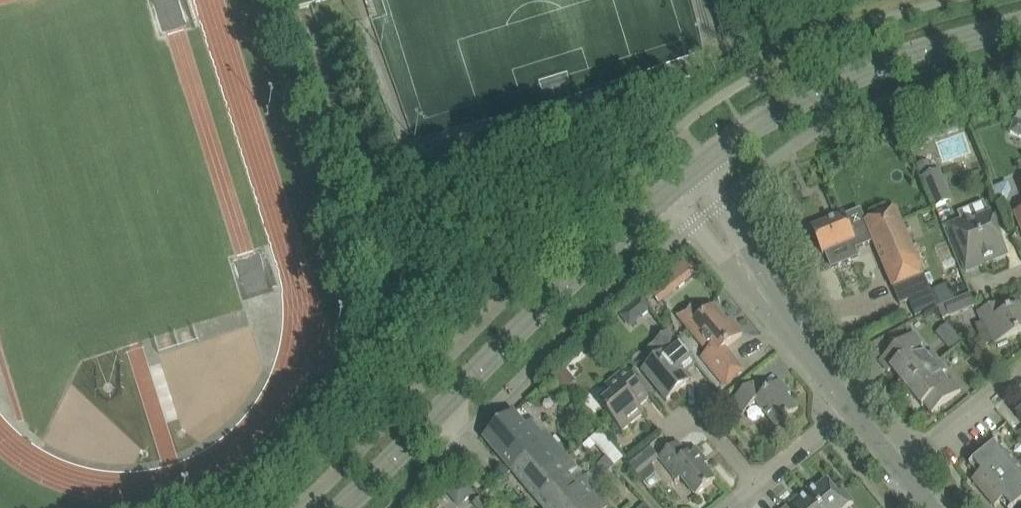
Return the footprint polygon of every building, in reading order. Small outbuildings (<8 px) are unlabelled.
[(293,9),(312,3),(320,0),(290,0),(293,9)] [(1020,113),(1017,120),(1016,119),(1011,133),(1020,137),(1020,113)] [(920,166),(937,209),(954,202),(941,170),(934,173),(930,162),(920,166)] [(1008,202),(1010,197),(1005,184),(994,189),(1000,205),(1008,202)] [(845,214),(812,228),(823,254),(826,252),(833,267),(859,256),(855,248),(874,241),(900,304),(901,304),(908,321),(939,307),(932,291),(905,227),(897,208),(894,210),(866,221),(867,225),(852,231),(845,214)] [(965,226),(963,221),(949,227),(959,253),(967,271),(1008,254),(1000,236),(992,215),(965,226)] [(687,261),(668,276),(678,289),(697,273),(687,261)] [(649,291),(642,297),(648,304),(655,298),(649,291)] [(971,294),(939,307),(943,318),(950,315),(950,316),(976,305),(971,294)] [(632,311),(640,322),(651,313),(643,302),(632,311)] [(995,342),(997,345),(998,344),(999,347),(1009,343),(1008,340),(1020,335),(1020,309),(1020,308),(1007,313),(1002,303),(979,312),(984,324),(978,327),(985,346),(995,342)] [(679,316),(689,329),(709,353),(703,358),(726,386),(744,371),(726,349),(743,335),(735,325),(731,327),(715,308),(702,318),(692,306),(679,316)] [(702,372),(683,348),(670,332),(656,344),(664,354),(644,371),(668,400),(702,372)] [(849,333),(839,339),(844,349),(855,344),(849,333)] [(896,387),(901,393),(935,365),(920,347),(923,344),(915,334),(896,350),(896,349),(881,362),(889,372),(892,369),(903,382),(896,387)] [(935,365),(901,393),(906,399),(913,394),(923,407),(925,405),(933,414),(961,390),(953,380),(950,383),(935,365)] [(556,378),(567,390),(577,381),(566,369),(556,378)] [(601,405),(611,416),(623,432),(646,413),(640,406),(650,398),(649,397),(637,383),(636,382),(627,370),(607,386),(614,394),(601,405)] [(641,378),(636,382),(637,383),(649,397),(654,393),(641,378)] [(764,395),(754,383),(734,400),(744,413),(757,403),(778,429),(800,411),(788,397),(792,394),(781,381),(764,395)] [(485,438),(513,471),(527,459),(541,475),(557,462),(559,465),(569,456),(549,432),(539,440),(515,412),(485,438)] [(617,465),(626,458),(604,432),(595,440),(617,465)] [(678,443),(674,447),(660,458),(678,481),(682,478),(697,496),(717,480),(705,466),(709,463),(697,448),(688,455),(678,443)] [(973,480),(985,494),(1018,466),(1009,455),(1005,457),(995,445),(970,465),(979,476),(973,480)] [(544,507),(549,507),(585,477),(578,468),(579,468),(569,456),(559,465),(557,462),(541,475),(527,459),(513,471),(544,507)] [(549,507),(608,507),(611,505),(594,486),(616,468),(608,459),(587,477),(586,476),(585,477),(549,507)] [(653,464),(639,476),(645,483),(655,474),(653,464)] [(985,494),(996,507),(1001,502),(1006,507),(1016,507),(1020,504),(1020,469),(1018,466),(985,494)] [(806,492),(819,507),(849,507),(855,503),(844,491),(839,495),(828,481),(817,490),(814,486),(806,492)] [(806,492),(799,498),(787,507),(819,507),(806,492)] [(476,507),(491,507),(483,497),(473,504),(476,507)]
